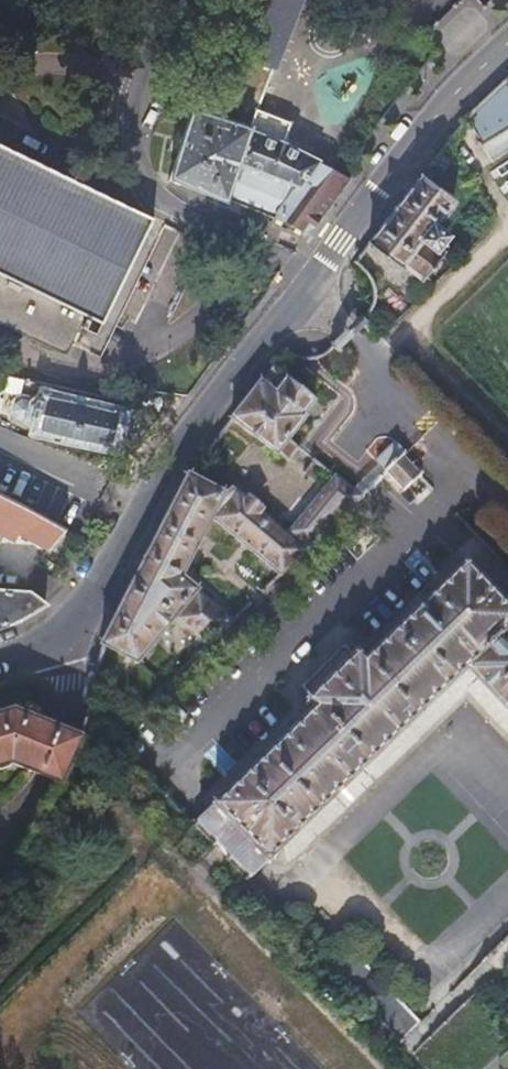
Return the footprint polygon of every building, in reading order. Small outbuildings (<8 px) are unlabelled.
[(352,172),(282,143),(289,122),(256,109),(272,68),(274,69),(300,0),(243,0),(221,56),(242,64),(220,122),(196,113),(197,110),(190,107),(189,110),(187,109),(160,180),(305,232),(307,228),(317,227),(345,181),(352,172)] [(496,18),(479,0),(464,0),(430,32),(453,57),(496,18)] [(497,133),(481,143),(492,161),(507,151),(507,108),(489,120),(497,133)] [(33,339),(63,355),(69,343),(98,357),(162,223),(0,145),(0,324),(33,339)] [(496,167),(500,175),(507,171),(507,159),(496,167)] [(454,196),(423,170),(368,240),(400,266),(404,261),(422,277),(444,251),(435,243),(441,242),(446,234),(446,229),(438,223),(432,223),(454,196)] [(267,370),(230,418),(278,454),(280,452),(291,460),(293,457),(291,455),(298,448),(300,449),(302,446),(291,437),(307,417),(304,414),(316,398),(273,362),(267,370)] [(15,400),(13,409),(16,416),(27,418),(28,416),(35,421),(33,429),(40,431),(41,427),(110,442),(110,446),(114,447),(124,407),(117,406),(117,410),(47,396),(48,391),(41,390),(39,398),(33,400),(30,396),(20,394),(15,400)] [(186,474),(211,486),(228,464),(207,448),(196,461),(186,474)] [(403,453),(387,470),(405,487),(421,470),(403,453)] [(101,642),(101,643),(135,660),(174,617),(207,645),(234,618),(180,576),(212,519),(281,574),(362,492),(337,472),(288,528),(232,483),(221,490),(211,486),(186,474),(101,642)] [(11,533),(16,526),(49,545),(62,528),(53,523),(12,499),(0,493),(0,528),(11,533)] [(507,709),(507,605),(469,565),(473,562),(469,558),(466,561),(463,558),(458,563),(461,566),(365,657),(361,653),(364,650),(361,646),(358,650),(355,647),(351,651),(344,644),(302,684),(309,691),(305,695),(307,698),(304,702),(307,705),(311,701),(314,705),(212,803),(192,822),(246,878),(266,859),(268,862),(273,857),(271,855),(468,667),(507,709)] [(21,616),(36,606),(43,600),(29,590),(0,587),(0,624),(21,616)] [(62,782),(77,756),(81,737),(41,722),(14,712),(0,717),(0,766),(10,763),(62,782)] [(351,951),(331,970),(400,1041),(419,1023),(351,951)]
